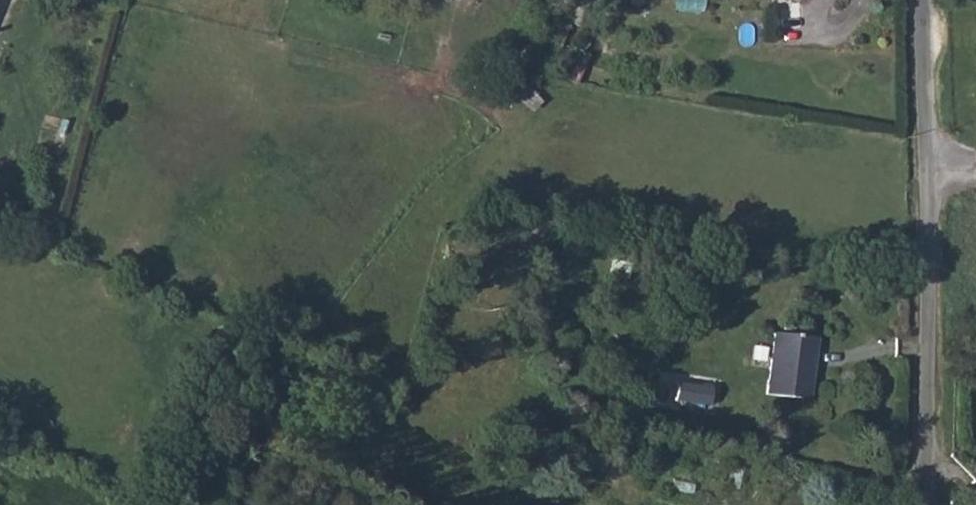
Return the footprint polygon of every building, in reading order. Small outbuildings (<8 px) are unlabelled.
[(774,335),(768,398),(807,401),(813,337),(774,335)]
